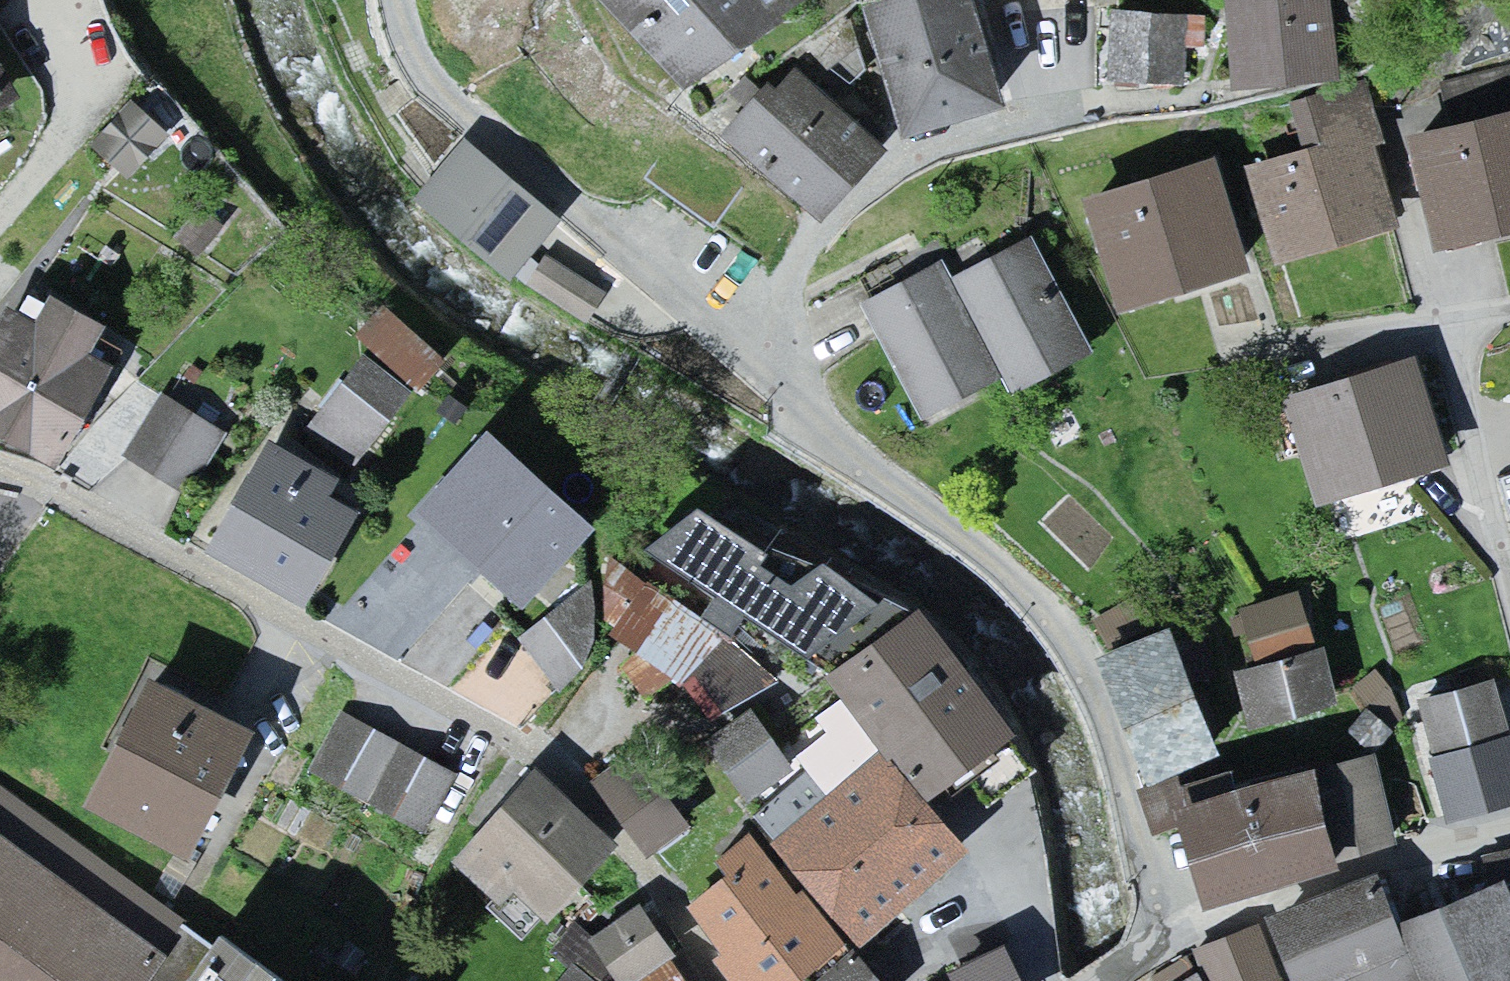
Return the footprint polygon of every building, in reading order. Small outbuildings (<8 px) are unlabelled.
[(678,81),(802,0),(625,0),(678,81)] [(897,132),(1010,100),(981,0),(858,0),(897,132)] [(1325,0),(1226,0),(1237,80),(1334,67),(1325,0)] [(1195,6),(1115,4),(1113,81),(1193,83),(1195,6)] [(14,54),(0,32),(0,62),(14,54)] [(894,150),(799,65),(734,136),(830,222),(894,150)] [(1311,145),(1246,162),(1274,267),(1405,232),(1366,86),(1300,103),(1311,145)] [(138,99),(97,145),(134,178),(175,131),(138,99)] [(1415,129),(1445,250),(1509,234),(1509,105),(1415,129)] [(509,278),(560,218),(463,136),(412,196),(509,278)] [(1224,155),(1088,192),(1119,305),(1255,268),(1224,155)] [(950,244),(858,290),(921,416),(998,377),(1005,391),(1097,345),(1042,234),(964,273),(950,244)] [(25,270),(0,320),(0,425),(73,462),(141,329),(25,270)] [(420,386),(364,348),(310,425),(367,463),(420,386)] [(1421,354),(1291,392),(1321,495),(1452,456),(1421,354)] [(234,435),(168,391),(128,451),(194,495),(234,435)] [(586,529),(487,440),(424,510),(522,599),(586,529)] [(316,597),(371,499),(272,443),(217,540),(316,597)] [(1015,737),(919,611),(872,583),(696,507),(663,569),(818,661),(890,751),(927,796),(1015,737)] [(589,570),(519,638),(565,684),(594,666),(690,688),(752,801),(793,766),(752,705),(789,680),(738,635),(589,570)] [(1310,582),(1248,598),(1261,652),(1246,664),(1260,718),(1339,698),(1310,582)] [(1178,614),(1092,644),(1155,824),(1177,816),(1173,804),(1238,781),(1178,614)] [(1420,696),(1455,810),(1509,793),(1509,697),(1502,671),(1420,696)] [(185,847),(213,789),(245,724),(151,679),(91,801),(185,847)] [(456,765),(346,712),(316,773),(426,827),(456,765)] [(1403,835),(1381,747),(1339,758),(1361,845),(1403,835)] [(640,751),(603,781),(661,851),(698,820),(640,751)] [(974,852),(927,796),(890,751),(830,801),(806,773),(763,809),(768,821),(689,887),(767,980),(786,980),(801,969),(811,980),(885,980),(857,948),(974,852)] [(1238,781),(1173,804),(1177,816),(1203,900),(1350,862),(1325,758),(1238,781)] [(619,843),(539,761),(451,862),(542,929),(619,843)] [(193,926),(0,787),(0,980),(152,980),(193,926)] [(1295,980),(1329,980),(1363,970),(1367,980),(1509,980),(1509,890),(1504,877),(1403,925),(1383,879),(1271,914),(1295,980)] [(588,936),(620,980),(698,980),(650,900),(588,936)] [(1179,980),(1295,980),(1261,915),(1197,948),(1206,967),(1179,980)] [(193,926),(152,980),(273,980),(193,926)] [(950,966),(957,980),(1027,980),(1008,934),(950,966)] [(577,960),(562,980),(598,980),(577,960)]
